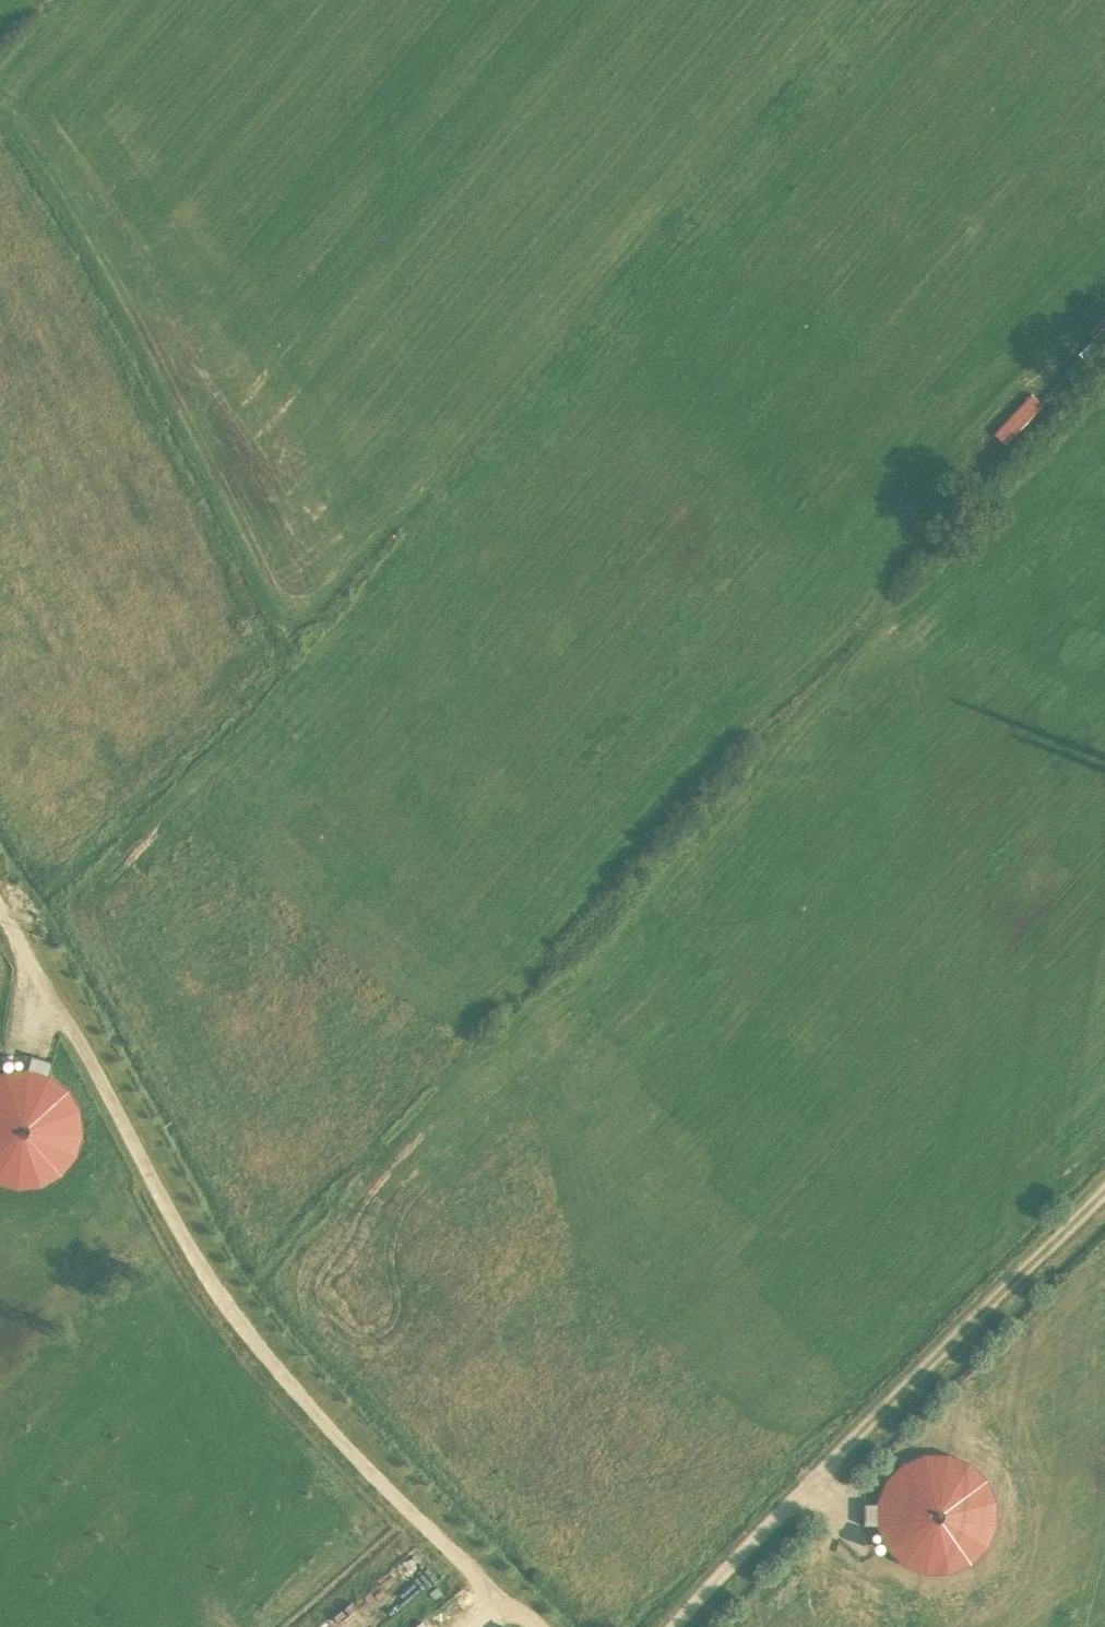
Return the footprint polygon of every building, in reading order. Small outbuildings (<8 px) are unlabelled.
[(53,1061),(31,1055),(26,1072),(4,1075),(0,1077),(0,1180),(16,1185),(39,1183),(58,1172),(72,1155),(78,1133),(76,1111),(65,1092),(48,1078),(53,1061)] [(863,1503),(864,1523),(864,1525),(882,1525),(891,1545),(906,1560),(927,1568),(949,1568),(969,1560),(984,1544),(993,1523),(993,1501),(986,1486),(984,1481),(968,1465),(947,1457),(925,1457),(905,1466),(890,1482),(882,1502),(863,1503)] [(399,1568),(407,1578),(429,1561),(421,1550),(399,1568)]
